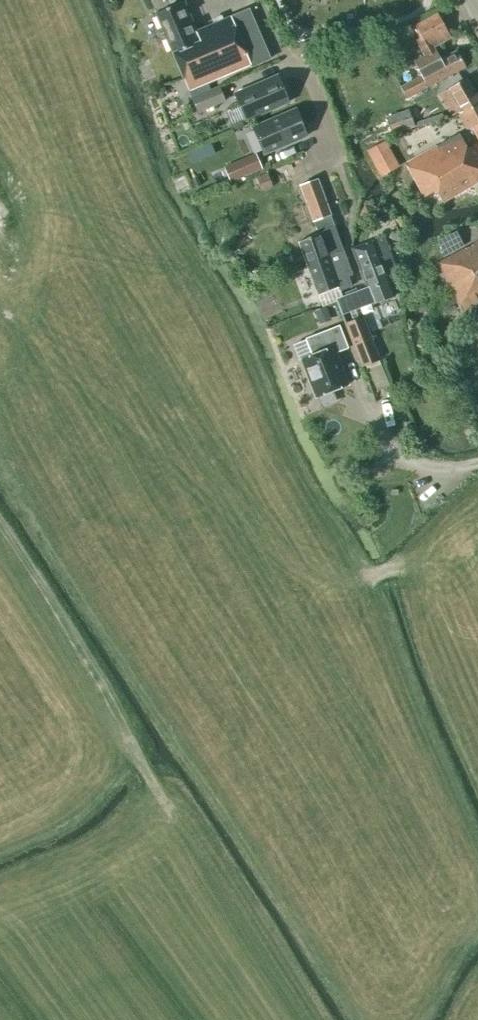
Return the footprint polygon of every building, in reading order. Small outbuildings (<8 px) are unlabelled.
[(156,14),(155,15),(173,56),(202,44),(196,32),(184,2),(183,2),(182,0),(150,0),(156,14)] [(202,44),(173,56),(183,79),(189,92),(250,66),(251,67),(270,60),(249,10),(196,32),(202,44)] [(406,99),(439,81),(465,68),(457,52),(441,60),(439,57),(435,48),(451,40),(437,13),(413,26),(419,39),(415,41),(423,56),(413,61),(417,69),(422,77),(400,88),(406,99)] [(383,41),(387,50),(399,44),(395,36),(383,41)] [(309,40),(298,43),(303,60),(314,57),(309,40)] [(277,77),(235,95),(246,121),(288,103),(277,77)] [(183,79),(176,82),(183,100),(191,97),(189,92),(183,79)] [(471,127),(477,124),(477,94),(476,95),(466,79),(448,88),(458,107),(455,108),(467,130),(471,127)] [(210,90),(207,84),(189,92),(191,97),(191,98),(210,90)] [(210,90),(191,98),(198,114),(225,102),(219,86),(210,90)] [(416,126),(411,111),(410,110),(387,118),(393,135),(416,126)] [(264,154),(306,136),(295,111),(253,129),(264,154)] [(459,134),(404,166),(422,199),(437,191),(443,202),(477,183),(477,148),(476,145),(468,149),(459,134)] [(386,141),(367,151),(381,178),(400,167),(386,141)] [(255,154),(224,168),(225,171),(230,183),(262,170),(257,157),(255,154)] [(311,175),(324,170),(320,159),(306,165),(311,175)] [(264,174),(256,178),(262,192),(270,189),(272,188),(273,187),(267,173),(266,173),(264,174)] [(340,292),(350,288),(348,284),(346,285),(344,279),(353,276),(317,180),(300,186),(318,234),(298,242),(319,295),(339,288),(340,292)] [(446,256),(463,246),(456,232),(438,241),(446,256)] [(372,305),(394,297),(386,275),(395,272),(383,239),(352,250),(366,288),(372,304),(372,305)] [(477,303),(477,244),(438,265),(459,302),(457,303),(463,312),(477,303)] [(341,316),(372,304),(366,288),(335,300),(341,316)] [(326,307),(314,312),(319,326),(331,321),(326,307)] [(379,361),(363,317),(345,324),(362,368),(379,361)] [(315,398),(348,386),(336,354),(348,349),(339,326),(306,339),(312,356),(301,360),(315,398)]
